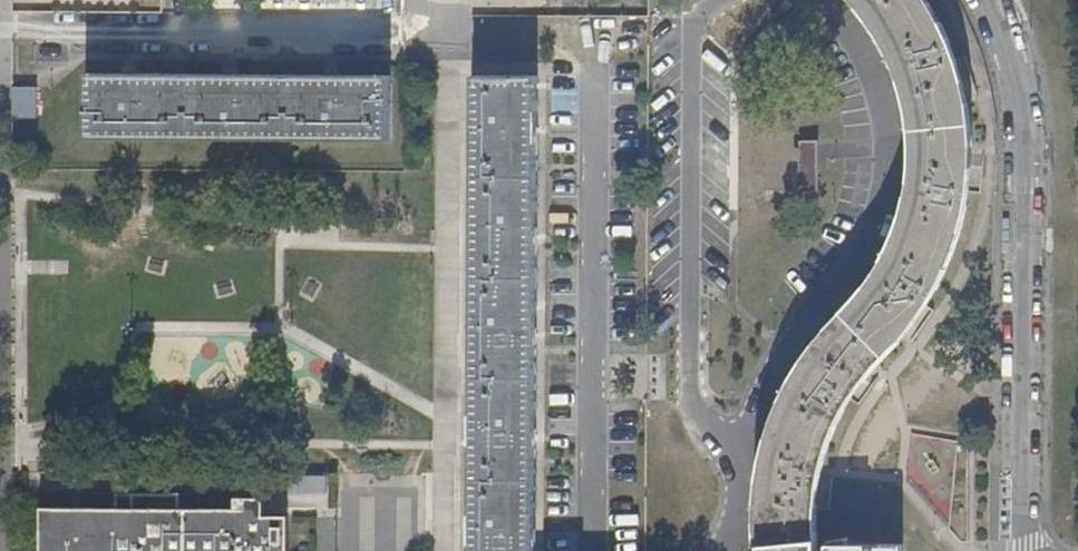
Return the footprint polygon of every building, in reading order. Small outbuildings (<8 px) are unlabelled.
[(824,486),(829,463),(833,450),(842,425),(855,401),(868,381),(879,366),(914,326),(929,304),(941,284),(950,264),(958,242),(964,220),(969,190),(972,162),(972,148),(971,127),(968,100),(963,84),(956,58),(950,42),(942,25),(932,6),(928,0),(851,0),(861,12),(879,38),(896,73),(904,99),(909,130),(910,159),(908,187),(903,212),(893,242),(878,270),(863,290),(854,302),(824,332),(811,350),(796,374),(783,397),(770,429),(763,456),(757,488),(755,518),(756,545),(761,545),(821,539),(821,505),(824,486)] [(121,74),(87,74),(86,136),(390,137),(390,75),(346,75),(121,74)] [(537,76),(474,75),(472,550),(535,550),(537,76)] [(38,88),(15,88),(14,119),(38,119),(38,88)] [(794,193),(817,192),(815,140),(792,141),(794,193)] [(295,493),(330,493),(330,475),(294,475),(295,493)] [(43,507),(42,550),(287,550),(287,515),(263,515),(263,498),(236,499),(235,510),(181,508),(181,494),(134,493),(134,508),(43,507)] [(821,539),(761,545),(761,550),(821,550),(821,539)]
